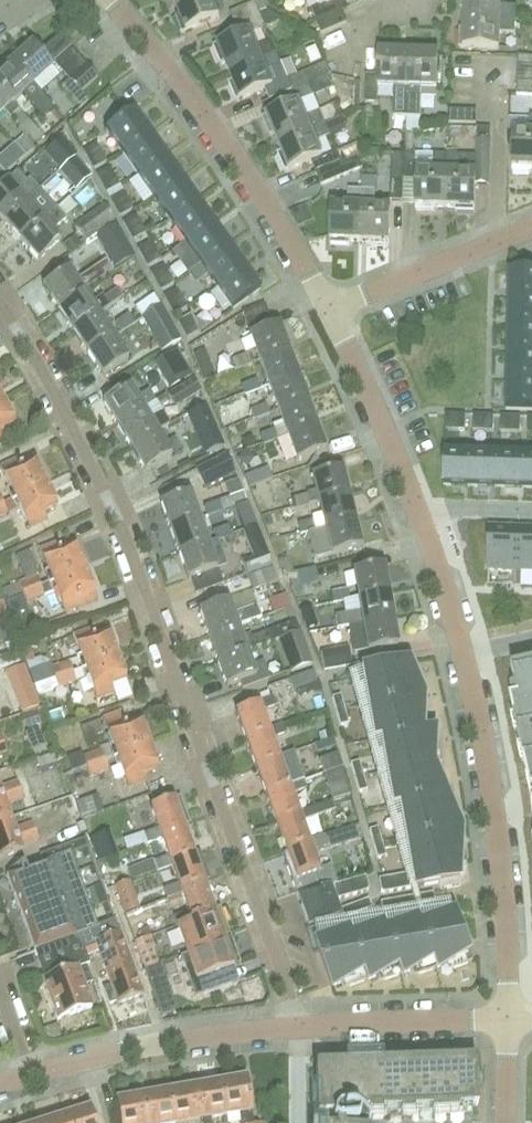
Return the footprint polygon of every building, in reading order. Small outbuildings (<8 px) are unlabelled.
[(177,3),(181,12),(176,13),(184,31),(220,16),(214,2),(219,0),(185,0),(177,3)] [(235,23),(261,13),(256,0),(230,11),(235,23)] [(321,5),(312,9),(316,20),(342,10),(338,0),(319,0),(321,5)] [(515,20),(515,5),(500,5),(501,0),(461,0),(461,7),(465,7),(465,18),(515,20)] [(342,10),(316,20),(321,33),(347,22),(342,10)] [(261,13),(235,23),(240,35),(214,45),(221,64),(226,62),(230,72),(277,52),(272,39),(258,45),(252,30),(266,24),(261,13)] [(515,20),(465,18),(465,27),(460,27),(460,47),(499,47),(499,32),(515,33),(515,20)] [(61,34),(41,52),(51,64),(54,62),(54,63),(72,46),(61,34)] [(32,43),(12,61),(33,84),(40,92),(60,74),(51,64),(41,52),(32,43)] [(72,46),(54,63),(61,71),(80,54),(72,46)] [(407,116),(409,51),(398,51),(398,47),(379,46),(378,74),(365,74),(364,101),(378,101),(378,86),(394,87),(393,116),(407,116)] [(418,52),(409,51),(407,116),(421,116),(421,102),(421,87),(436,88),(437,48),(418,48),(418,52)] [(277,52),(230,72),(233,80),(230,82),(237,100),(274,85),(268,70),(282,64),(277,52)] [(61,71),(68,78),(69,79),(86,63),(87,62),(80,54),(61,71)] [(531,69),(531,56),(518,55),(518,68),(531,69)] [(0,72),(0,88),(12,102),(13,102),(22,93),(42,116),(53,106),(40,92),(33,84),(12,61),(0,72)] [(69,79),(68,78),(62,84),(81,106),(88,100),(81,92),(98,77),(86,63),(69,79)] [(518,68),(517,81),(531,81),(531,69),(518,68)] [(284,94),(310,84),(305,71),(279,82),(284,94)] [(517,81),(517,94),(531,95),(531,81),(517,81)] [(275,133),(279,142),(326,123),(321,109),(307,115),(300,100),(315,95),(310,84),(284,94),(284,95),(289,106),(263,117),(271,135),(275,133)] [(3,110),(10,118),(11,117),(37,144),(45,137),(13,102),(12,102),(0,88),(0,113),(3,110)] [(90,108),(99,120),(117,107),(108,94),(90,108)] [(448,122),(476,123),(476,109),(449,108),(448,122)] [(133,110),(104,131),(121,154),(150,133),(133,110)] [(513,169),(531,170),(531,115),(531,117),(510,116),(510,130),(514,130),(513,169)] [(342,116),(326,123),(331,134),(347,128),(342,116)] [(326,123),(279,142),(283,151),(279,153),(286,171),(312,160),(317,173),(343,162),(338,149),(323,155),(317,140),(331,134),(326,123)] [(461,155),(449,154),(447,206),(456,206),(456,211),(475,211),(476,183),(489,184),(491,128),(478,127),(478,156),(461,155)] [(150,133),(120,154),(136,176),(165,155),(150,133)] [(60,135),(47,147),(63,166),(73,158),(77,154),(60,135)] [(14,143),(24,155),(25,155),(26,156),(34,148),(23,136),(15,143),(14,143)] [(14,143),(0,156),(0,167),(5,173),(24,155),(14,143)] [(96,144),(82,152),(92,169),(106,162),(96,144)] [(405,180),(406,152),(393,152),(391,200),(404,201),(405,180)] [(406,152),(405,180),(417,181),(416,209),(436,210),(436,205),(447,206),(449,154),(434,154),(434,169),(418,169),(418,153),(406,152)] [(165,155),(136,176),(152,198),(181,177),(165,155)] [(343,162),(317,173),(322,184),(362,167),(358,156),(343,163),(343,162)] [(77,189),(90,177),(73,158),(63,166),(60,170),(77,189)] [(109,168),(96,175),(106,193),(119,185),(109,168)] [(26,200),(16,190),(26,181),(17,171),(7,179),(0,186),(0,217),(3,220),(26,200)] [(181,177),(152,198),(168,220),(197,200),(181,177)] [(360,240),(362,189),(349,188),(348,204),(332,204),(331,243),(350,244),(350,240),(360,240)] [(26,200),(3,220),(20,241),(43,220),(56,208),(38,189),(26,200)] [(376,189),(362,189),(360,240),(370,240),(370,245),(390,246),(391,206),(375,205),(376,189)] [(123,191),(109,199),(119,216),(132,209),(123,191)] [(197,200),(168,220),(183,243),(213,222),(197,200)] [(85,242),(116,220),(105,205),(74,227),(85,242)] [(43,220),(20,241),(38,261),(62,241),(53,230),(67,218),(57,207),(56,208),(43,220)] [(136,215),(122,223),(132,240),(146,232),(136,215)] [(229,244),(213,222),(183,243),(199,265),(229,244)] [(117,223),(97,234),(115,267),(135,255),(117,223)] [(74,235),(62,243),(68,251),(80,243),(74,235)] [(151,242),(137,249),(147,267),(160,259),(151,242)] [(244,266),(229,244),(199,265),(215,287),(244,266)] [(68,269),(43,286),(58,309),(83,291),(112,272),(105,261),(76,280),(68,269)] [(164,265),(150,273),(160,291),(174,283),(164,265)] [(260,288),(244,266),(215,287),(231,309),(260,288)] [(531,300),(531,272),(509,271),(509,300),(531,300)] [(177,289),(164,297),(173,315),(187,307),(177,289)] [(83,291),(58,309),(73,331),(98,313),(83,291)] [(214,291),(193,307),(202,318),(222,303),(214,291)] [(99,305),(109,319),(122,310),(111,296),(99,305)] [(509,300),(508,327),(531,328),(531,300),(509,300)] [(162,351),(183,339),(162,303),(142,316),(162,351)] [(251,334),(272,326),(264,304),(243,312),(251,334)] [(98,313),(73,331),(87,352),(113,335),(98,313)] [(127,313),(115,322),(121,331),(134,321),(127,313)] [(191,314),(177,321),(187,339),(201,331),(191,314)] [(278,323),(272,326),(251,334),(249,334),(259,360),(288,350),(278,323)] [(508,327),(507,354),(531,355),(531,328),(508,327)] [(113,335),(87,352),(102,375),(128,358),(113,335)] [(178,348),(154,362),(170,389),(194,375),(178,348)] [(288,350),(259,360),(268,385),(297,375),(288,350)] [(247,354),(232,360),(235,368),(251,363),(247,354)] [(506,381),(531,382),(531,355),(507,354),(506,381)] [(297,375),(268,385),(278,410),(307,400),(297,375)] [(214,378),(215,392),(233,391),(232,376),(214,378)] [(256,378),(241,384),(246,395),(260,389),(256,378)] [(168,394),(175,406),(201,391),(194,379),(168,394)] [(506,381),(506,409),(531,409),(531,382),(506,381)] [(116,424),(143,408),(129,385),(102,401),(116,424)] [(1,399),(0,400),(0,439),(4,436),(0,429),(14,422),(1,399)] [(307,400),(278,410),(282,421),(273,425),(274,427),(260,433),(264,443),(286,433),(287,435),(316,424),(307,400)] [(265,404),(250,409),(254,418),(268,413),(265,404)] [(149,419),(143,408),(116,424),(131,448),(157,432),(157,431),(170,424),(163,411),(149,419)] [(465,414),(446,413),(446,429),(465,429),(465,414)] [(494,415),(474,414),(474,430),(493,430),(494,415)] [(521,415),(501,415),(501,431),(521,431),(521,415)] [(215,422),(195,430),(205,453),(225,445),(215,422)] [(325,450),(316,424),(287,435),(296,461),(325,450)] [(157,432),(131,448),(145,471),(181,449),(175,438),(165,444),(157,432)] [(471,486),(472,451),(444,450),(443,485),(471,486)] [(472,451),(471,486),(498,487),(499,452),(472,451)] [(527,453),(499,452),(498,487),(526,488),(527,453)] [(201,466),(197,468),(206,488),(236,472),(226,453),(225,454),(201,466)] [(46,482),(34,459),(21,466),(17,459),(0,467),(0,468),(15,497),(46,482)] [(249,486),(272,478),(268,467),(245,475),(249,486)] [(319,503),(349,496),(342,469),(312,476),(319,503)] [(57,505),(46,482),(15,497),(30,528),(47,519),(43,512),(57,505)] [(243,491),(204,506),(207,515),(247,501),(243,491)] [(169,529),(198,518),(189,493),(160,503),(169,529)] [(308,494),(279,501),(282,511),(311,504),(308,494)] [(355,522),(349,496),(319,503),(321,513),(314,515),(313,521),(298,524),(300,534),(316,530),(316,529),(324,527),(325,528),(355,522)] [(198,518),(169,529),(178,554),(207,544),(198,518)] [(355,522),(325,528),(307,533),(314,559),(361,548),(355,522)] [(218,540),(232,535),(228,525),(213,531),(216,540),(218,540)] [(256,525),(242,531),(246,541),(260,536),(256,525)] [(490,526),(488,570),(513,571),(513,586),(521,586),(522,571),(517,571),(519,527),(490,526)] [(517,571),(522,571),(531,572),(531,527),(519,527),(517,571)] [(178,554),(187,580),(227,565),(218,540),(216,540),(207,544),(178,554)] [(58,543),(39,551),(52,581),(84,568),(74,545),(61,550),(58,543)] [(247,575),(271,566),(266,551),(242,560),(247,575)] [(357,597),(388,592),(383,565),(352,571),(357,597)] [(277,580),(273,567),(248,576),(253,589),(277,580)] [(84,568),(23,592),(27,603),(44,597),(43,595),(55,590),(64,612),(82,605),(83,607),(97,601),(84,568)] [(314,568),(288,573),(291,588),(317,582),(314,568)] [(36,575),(19,581),(23,592),(40,585),(36,575)] [(334,601),(349,599),(348,590),(332,592),(334,601)] [(362,624),(392,619),(388,592),(357,597),(360,614),(336,617),(338,628),(362,624)] [(268,600),(273,613),(290,606),(285,594),(268,600)] [(198,610),(207,636),(261,616),(257,604),(232,614),(228,600),(198,610)] [(298,610),(305,629),(318,625),(311,605),(298,610)] [(392,619),(362,624),(366,651),(397,645),(392,619)] [(207,636),(216,662),(245,651),(279,639),(299,631),(296,622),(252,637),(250,633),(240,637),(236,625),(207,636)] [(334,630),(310,634),(312,645),(335,641),(334,630)] [(85,668),(117,656),(109,632),(94,637),(91,631),(73,637),(85,668)] [(290,671),(313,663),(301,631),(299,631),(279,639),(290,671)] [(349,645),(321,650),(324,669),(353,664),(349,645)] [(30,647),(20,651),(24,661),(34,657),(30,647)] [(21,662),(17,650),(0,656),(0,670),(21,662)] [(245,651),(216,662),(225,688),(238,683),(240,690),(267,680),(261,663),(250,667),(245,651)] [(117,656),(85,668),(96,700),(114,693),(111,686),(126,681),(117,656)] [(72,670),(69,660),(51,666),(54,676),(72,670)] [(418,680),(415,660),(361,669),(374,740),(381,738),(392,806),(399,806),(412,873),(415,887),(438,883),(440,888),(459,885),(459,878),(462,878),(460,865),(465,864),(462,844),(455,845),(450,814),(456,813),(452,793),(440,796),(437,781),(443,780),(437,744),(430,744),(424,711),(419,711),(412,680),(418,680)] [(511,700),(515,718),(522,716),(524,728),(517,730),(521,747),(528,746),(531,758),(524,760),(528,777),(531,791),(531,796),(531,664),(512,669),(516,686),(523,685),(525,697),(511,700)] [(23,665),(5,671),(14,694),(32,687),(23,665)] [(317,682),(313,670),(290,678),(294,690),(317,682)] [(332,696),(336,710),(344,708),(340,694),(332,696)] [(267,729),(260,711),(275,705),(271,696),(255,702),(256,703),(234,711),(245,741),(268,732),(267,729)] [(336,710),(340,725),(348,723),(344,708),(336,710)] [(50,730),(68,725),(64,710),(46,715),(50,730)] [(35,711),(25,715),(29,728),(40,724),(35,711)] [(120,711),(102,718),(104,724),(122,718),(120,711)] [(116,757),(149,745),(140,720),(125,725),(122,718),(104,724),(111,743),(100,747),(100,749),(83,755),(87,767),(105,760),(116,757)] [(22,734),(17,720),(0,726),(0,732),(4,741),(22,734)] [(281,724),(267,729),(268,732),(245,741),(255,769),(278,760),(277,757),(270,739),(285,733),(281,724)] [(83,742),(102,737),(99,726),(81,731),(83,742)] [(328,731),(318,734),(320,741),(330,738),(328,731)] [(311,755),(336,746),(333,737),(330,738),(320,741),(308,746),(311,755)] [(157,768),(149,745),(116,757),(127,787),(145,781),(142,774),(157,768)] [(291,752),(277,757),(278,760),(255,769),(265,797),(288,788),(287,786),(302,780),(291,752)] [(57,766),(52,753),(37,759),(42,772),(57,766)] [(319,759),(324,773),(342,767),(337,753),(319,759)] [(108,770),(105,760),(87,767),(90,776),(108,770)] [(352,762),(356,777),(364,775),(360,760),(352,762)] [(342,767),(324,773),(327,784),(345,779),(342,767)] [(321,773),(302,780),(287,786),(288,788),(265,797),(275,825),(298,816),(297,813),(297,814),(290,795),(307,788),(307,789),(325,783),(321,773)] [(356,777),(360,791),(368,789),(364,775),(356,777)] [(11,817),(6,805),(23,799),(17,782),(1,788),(0,787),(0,821),(11,817)] [(159,835),(183,826),(180,817),(187,815),(181,798),(149,809),(156,830),(125,841),(128,849),(145,843),(160,838),(159,835)] [(298,816),(275,825),(285,852),(308,843),(307,842),(300,822),(335,809),(331,801),(297,813),(298,816)] [(11,817),(0,821),(0,859),(23,850),(22,846),(37,840),(38,840),(37,837),(32,823),(15,829),(11,817)] [(169,863),(193,855),(183,826),(159,835),(160,838),(166,856),(154,861),(157,871),(170,866),(169,863)] [(284,865),(294,893),(317,884),(319,888),(328,885),(322,869),(318,871),(311,850),(326,845),(327,848),(359,839),(355,826),(307,842),(308,843),(285,852),(289,863),(284,865)] [(374,843),(382,841),(378,826),(370,829),(374,843)] [(39,855),(42,862),(70,852),(86,846),(84,838),(42,854),(39,855)] [(374,843),(378,858),(386,855),(382,841),(374,843)] [(98,926),(70,852),(42,862),(6,876),(33,950),(78,934),(98,926)] [(179,890),(203,882),(199,872),(206,869),(200,852),(193,855),(169,863),(170,866),(176,884),(164,889),(168,899),(180,894),(179,890)] [(128,869),(132,880),(146,874),(142,863),(128,869)] [(412,873),(403,874),(406,889),(415,887),(412,873)] [(403,874),(395,876),(397,890),(406,889),(403,874)] [(366,888),(363,876),(354,878),(358,893),(365,891),(366,888)] [(395,876),(386,877),(389,892),(397,890),(395,876)] [(386,877),(378,879),(380,891),(383,893),(389,892),(386,877)] [(358,893),(354,878),(346,881),(350,895),(358,893)] [(130,881),(115,886),(122,904),(136,899),(130,881)] [(350,895),(346,881),(337,883),(341,898),(350,895)] [(188,918),(213,910),(203,882),(179,890),(180,894),(187,914),(175,918),(178,926),(190,922),(188,918)] [(341,898),(337,883),(328,885),(334,900),(341,898)] [(317,884),(294,893),(306,925),(339,913),(337,910),(334,900),(328,885),(319,888),(317,884)] [(432,893),(419,895),(421,904),(434,901),(432,893)] [(408,906),(421,904),(419,895),(406,897),(408,906)] [(393,900),(395,909),(408,906),(406,897),(393,900)] [(352,904),(355,913),(369,908),(366,899),(352,904)] [(381,911),(395,909),(393,900),(380,902),(381,911)] [(341,918),(355,913),(352,904),(337,910),(339,913),(340,913),(341,918)] [(140,910),(143,920),(162,916),(159,906),(140,910)] [(198,946),(223,937),(219,927),(225,925),(219,907),(213,910),(188,918),(190,922),(178,926),(176,927),(185,954),(199,949),(198,946)] [(349,929),(315,942),(331,986),(348,980),(350,987),(382,974),(384,981),(417,969),(419,975),(451,962),(454,968),(472,961),(452,911),(420,923),(418,917),(386,929),(383,923),(351,935),(349,929)] [(98,926),(78,934),(86,955),(98,951),(106,972),(131,963),(115,920),(98,926)] [(148,926),(138,930),(141,939),(151,935),(148,926)] [(86,955),(78,934),(33,950),(44,978),(42,979),(43,982),(57,1019),(92,1006),(84,985),(93,982),(87,965),(89,964),(86,955)] [(185,954),(180,956),(194,995),(232,982),(227,968),(233,966),(229,955),(235,952),(229,935),(223,937),(198,946),(199,949),(185,954)] [(142,954),(157,949),(154,937),(138,943),(142,954)] [(131,963),(106,972),(118,1003),(142,994),(131,963)] [(167,990),(155,994),(162,1015),(174,1011),(167,990)] [(56,1024),(43,1029),(45,1035),(53,1040),(61,1037),(56,1024)] [(317,1122),(472,1122),(472,1107),(478,1106),(476,1058),(315,1064),(317,1122)] [(221,1083),(226,1115),(239,1113),(241,1122),(253,1122),(252,1112),(246,1079),(221,1083)] [(194,1088),(199,1120),(200,1122),(211,1122),(210,1118),(226,1115),(221,1083),(194,1088)] [(169,1092),(174,1122),(182,1122),(199,1120),(194,1088),(169,1092)] [(142,1096),(147,1122),(174,1122),(169,1092),(142,1096)] [(117,1101),(121,1122),(147,1122),(142,1096),(117,1101)] [(91,1108),(65,1117),(67,1122),(95,1122),(91,1108)]
